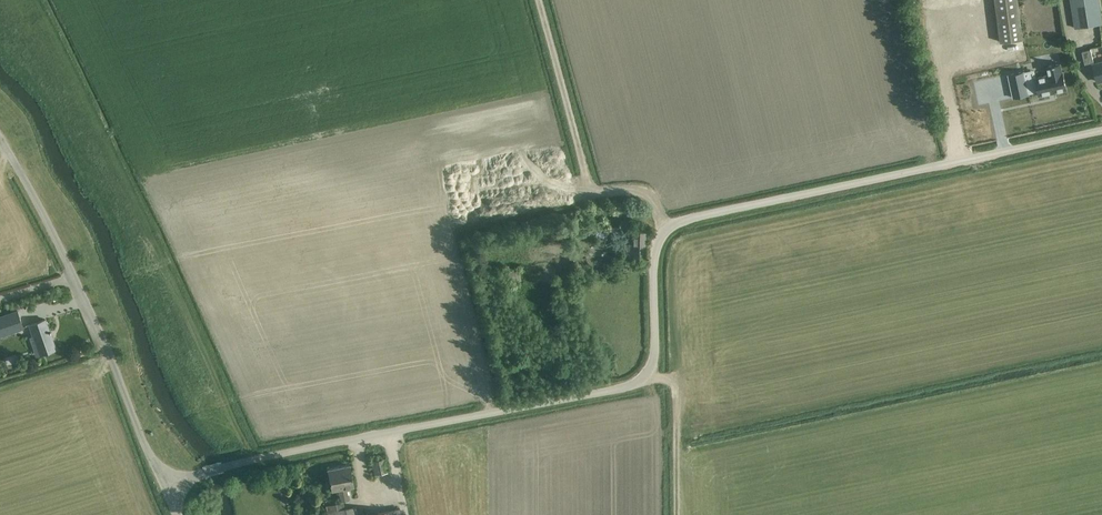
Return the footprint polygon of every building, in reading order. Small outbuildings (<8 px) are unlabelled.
[(1001,42),(1023,39),(1018,0),(996,0),(1001,42)] [(1099,0),(1071,0),(1076,28),(1101,23),(1101,19),(1099,0)] [(1091,49),(1083,51),(1087,66),(1093,64),(1095,64),(1091,49)] [(1093,64),(1097,81),(1101,80),(1101,62),(1095,64),(1093,64)] [(1024,71),(1009,74),(1014,98),(1029,94),(1029,93),(1038,91),(1039,96),(1056,92),(1056,91),(1067,89),(1064,71),(1062,72),(1061,63),(1055,64),(1053,64),(1053,65),(1048,66),(1050,74),(1035,78),(1036,80),(1027,82),(1024,71)] [(1043,107),(1068,99),(1065,90),(1040,97),(1043,107)] [(603,213),(602,218),(606,219),(605,223),(610,223),(611,214),(603,213)] [(518,267),(504,271),(507,284),(521,280),(518,267)] [(9,333),(24,328),(19,311),(0,317),(0,336),(9,333)] [(40,355),(46,353),(56,349),(45,319),(30,325),(34,336),(30,337),(34,347),(37,346),(40,355)] [(388,472),(388,469),(386,458),(374,460),(376,474),(388,472)] [(354,486),(352,476),(350,465),(328,469),(332,490),(339,489),(342,501),(349,499),(347,487),(354,486)] [(326,506),(328,514),(358,514),(356,506),(345,508),(342,502),(326,506)]
